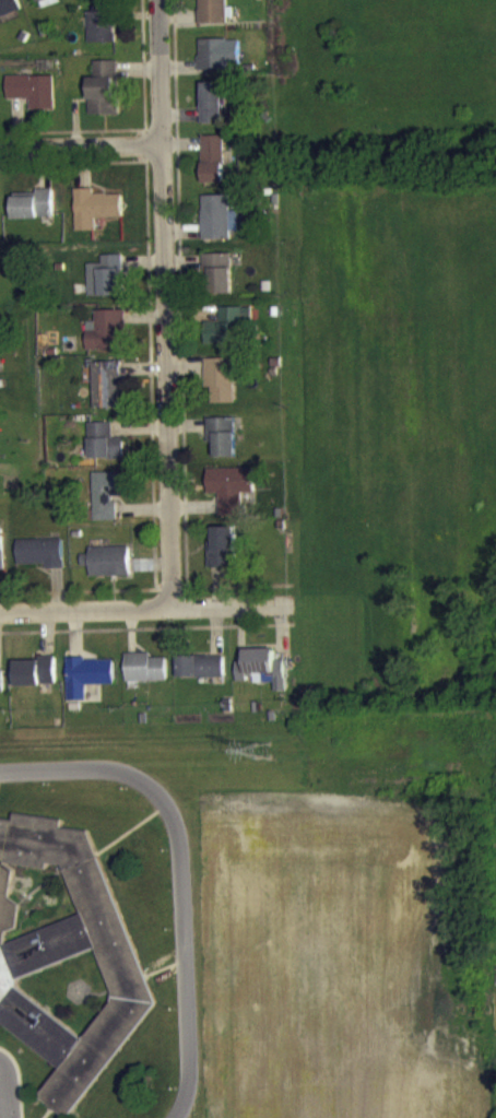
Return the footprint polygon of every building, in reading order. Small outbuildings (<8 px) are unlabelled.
[(22,20),(15,0),(0,0),(0,28),(22,20)] [(59,5),(67,3),(66,0),(33,0),(40,19),(61,12),(59,5)] [(200,35),(228,34),(227,2),(200,3),(200,35)] [(116,52),(116,21),(89,22),(90,53),(116,52)] [(201,81),(241,80),(240,49),(200,50),(201,81)] [(119,126),(119,71),(95,71),(95,88),(90,88),(90,125),(119,126)] [(55,86),(8,87),(8,110),(30,109),(30,120),(55,120),(55,86)] [(203,134),(224,134),(223,93),(203,93),(203,134)] [(225,146),(203,146),(202,194),(224,194),(225,146)] [(13,207),(13,229),(54,229),(53,199),(36,199),(36,207),(13,207)] [(76,241),(96,241),(96,229),(123,228),(122,204),(94,205),(94,199),(75,199),(76,241)] [(229,205),(202,206),(203,250),(230,250),(229,205)] [(205,264),(206,304),(233,304),(232,264),(205,264)] [(89,307),(125,306),(124,265),(101,265),(102,274),(88,274),(89,307)] [(204,354),(244,354),(244,333),(252,333),(252,317),(220,318),(220,331),(204,332),(204,354)] [(87,360),(125,361),(125,321),(95,320),(95,333),(87,332),(87,360)] [(234,368),(205,369),(206,414),(235,413),(234,368)] [(94,420),(120,419),(119,372),(93,372),(94,420)] [(215,468),(237,467),(236,428),(208,429),(208,453),(215,453),(215,468)] [(119,433),(88,433),(89,470),(119,469),(119,433)] [(253,478),(207,479),(208,504),(219,503),(220,526),(247,526),(246,508),(254,508),(253,478)] [(93,482),(93,531),(115,531),(116,507),(128,507),(128,482),(93,482)] [(209,551),(209,578),(237,578),(236,537),(214,537),(214,551),(209,551)] [(17,550),(17,575),(46,574),(46,579),(64,579),(63,550),(17,550)] [(130,557),(90,558),(91,587),(130,586),(130,557)] [(275,659),(245,660),(245,672),(237,672),(237,691),(254,690),(254,694),(275,693),(275,702),(285,701),(285,670),(275,671),(275,659)] [(126,692),(167,691),(166,668),(151,668),(150,663),(125,664),(126,692)] [(224,666),(177,667),(177,688),(224,688),(224,666)] [(15,670),(15,697),(56,695),(55,669),(15,670)] [(65,670),(66,712),(86,711),(86,696),(114,695),(114,669),(65,670)] [(61,1070),(39,1098),(65,1117),(69,1117),(158,1005),(88,834),(62,829),(63,822),(15,815),(14,823),(0,821),(0,1024),(61,1070)]
